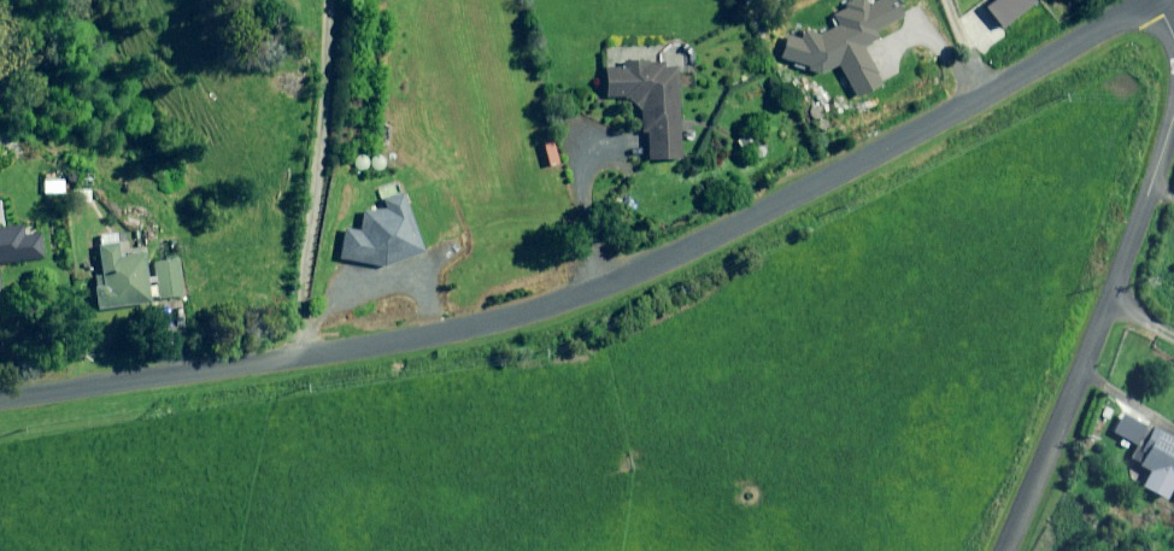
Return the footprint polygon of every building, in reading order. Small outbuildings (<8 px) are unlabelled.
[(774,40),(766,68),(805,80),(827,72),(838,103),(865,93),(847,45),(897,26),(887,0),(848,0),(820,10),(774,40)] [(1017,0),(977,0),(963,12),(988,36),(1025,9),(1017,0)] [(666,68),(666,62),(623,62),(623,68),(606,68),(606,97),(627,97),(640,110),(640,133),(647,133),(647,159),(679,159),(680,68),(671,68),(666,68)] [(59,181),(44,182),(44,193),(59,193),(59,181)] [(424,251),(405,194),(383,202),(388,214),(362,211),(359,232),(343,230),(339,259),(382,265),(424,251)] [(42,258),(39,234),(22,236),(21,225),(0,228),(0,263),(42,258)] [(155,284),(147,285),(144,247),(117,248),(116,234),(97,235),(100,275),(93,276),(95,308),(148,304),(147,297),(156,296),(155,284)] [(184,295),(179,260),(153,263),(158,298),(184,295)] [(1147,471),(1139,487),(1163,500),(1172,484),(1173,485),(1173,436),(1149,422),(1128,461),(1147,471)]
